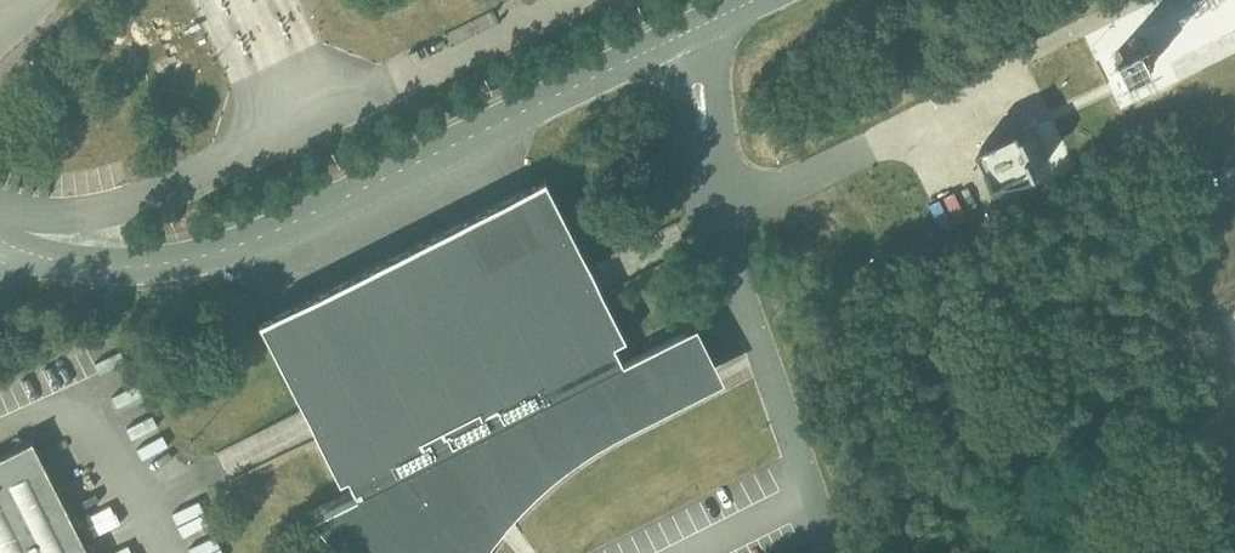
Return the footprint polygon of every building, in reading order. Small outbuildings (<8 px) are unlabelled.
[(1033,127),(1030,122),(1030,121),(985,143),(1004,182),(1053,158),(1037,126),(1033,128),(1033,127)] [(274,316),(260,323),(320,441),(338,479),(340,483),(348,479),(358,497),(324,514),(360,552),(470,552),(497,516),(513,498),(550,464),(586,439),(641,409),(707,375),(685,333),(624,364),(614,346),(626,340),(546,180),(274,316)] [(33,443),(35,441),(34,440),(0,457),(0,552),(88,552),(33,443)]
